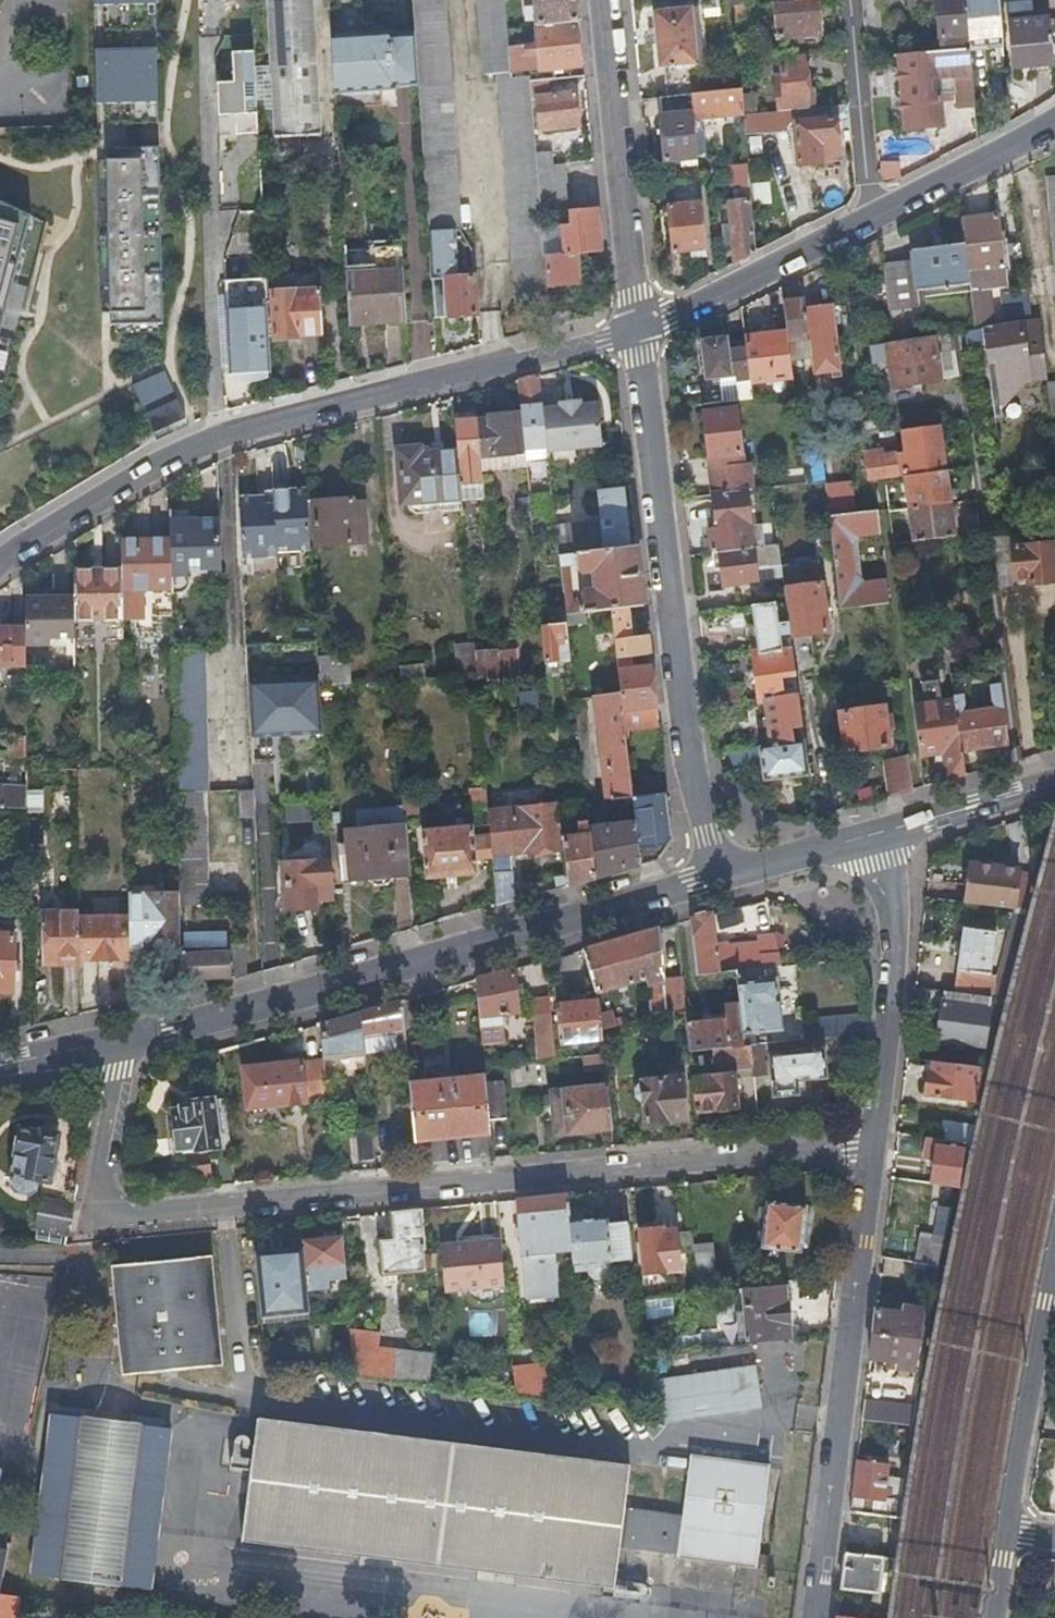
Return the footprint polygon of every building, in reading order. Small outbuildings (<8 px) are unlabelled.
[(274,110),(276,136),(319,133),(311,0),(268,0),(272,65),(274,110)] [(328,1),(330,35),(374,32),(374,20),(362,21),(361,0),(347,0),(328,1)] [(414,32),(417,81),(428,229),(460,226),(443,0),(412,0),(414,32)] [(484,73),(499,72),(516,303),(548,300),(547,286),(547,284),(544,255),(541,212),(537,163),(536,150),(535,147),(531,94),(530,79),(529,74),(510,75),(510,71),(508,45),(506,26),(504,0),(478,0),(484,73)] [(535,3),(536,24),(578,20),(576,0),(534,0),(535,3)] [(820,31),(818,0),(800,0),(774,2),(777,35),(820,31)] [(969,41),(965,0),(907,0),(907,3),(934,1),(936,34),(938,33),(939,46),(969,43),(969,41)] [(997,0),(965,0),(969,41),(1000,39),(997,0)] [(734,3),(736,31),(750,30),(747,2),(734,3)] [(1008,8),(1009,19),(1008,19),(1012,64),(1049,61),(1046,16),(1034,17),(1032,3),(1010,5),(1008,8)] [(691,91),(700,90),(691,6),(654,10),(660,64),(666,63),(669,94),(691,91)] [(537,42),(527,43),(529,69),(540,67),(578,63),(574,22),(536,26),(537,42)] [(386,35),(386,31),(374,32),(330,35),(330,38),(333,89),(390,86),(386,35)] [(390,31),(386,31),(386,35),(390,86),(394,86),(394,83),(417,81),(414,32),(390,34),(390,31)] [(527,43),(508,45),(510,71),(529,69),(527,43)] [(955,102),(974,101),(969,43),(939,46),(895,50),(902,125),(942,122),(940,89),(954,88),(955,102)] [(157,47),(94,48),(95,103),(158,102),(157,47)] [(235,133),(258,132),(253,50),(232,51),(232,81),(215,82),(217,115),(234,114),(235,133)] [(807,106),(817,105),(816,87),(806,88),(802,51),(778,53),(781,93),(776,93),(777,108),(792,107),(807,106)] [(257,111),(274,110),(272,65),(255,66),(257,111)] [(547,77),(530,79),(531,94),(538,93),(541,127),(579,124),(576,89),(548,92),(547,81),(547,77)] [(694,116),(743,112),(742,86),(700,90),(691,91),(694,116)] [(698,156),(694,116),(691,91),(669,94),(658,95),(664,159),(678,158),(698,156)] [(743,112),(744,129),(779,127),(793,114),(792,107),(777,108),(743,112)] [(794,119),(797,162),(820,159),(819,153),(838,151),(834,115),(794,119)] [(164,318),(160,141),(107,142),(111,319),(164,318)] [(536,150),(537,163),(553,162),(552,149),(536,150)] [(698,156),(678,158),(678,164),(698,162),(698,156)] [(734,185),(748,184),(747,162),(726,164),(728,186),(734,185)] [(1045,174),(1054,274),(1054,173),(1045,174)] [(668,197),(702,194),(700,175),(666,179),(668,197)] [(754,204),(770,203),(769,182),(753,183),(754,204)] [(735,198),(749,196),(748,184),(734,185),(735,198)] [(32,210),(0,195),(0,327),(21,248),(32,210)] [(735,258),(754,249),(749,196),(735,198),(729,198),(735,258)] [(694,246),(707,244),(702,198),(671,202),(675,247),(694,246)] [(575,251),(602,248),(597,205),(570,208),(571,214),(564,214),(565,223),(562,224),(564,253),(575,251)] [(969,281),(973,315),(991,312),(988,284),(1005,282),(997,212),(960,216),(962,227),(963,240),(969,281)] [(918,287),(969,281),(963,240),(962,227),(939,229),(941,243),(912,246),(912,258),(883,261),(888,307),(920,303),(918,287)] [(405,319),(402,267),(375,269),(373,250),(344,252),(348,317),(378,315),(379,321),(405,319)] [(564,253),(544,255),(547,284),(578,281),(575,251),(564,253)] [(318,269),(265,272),(265,275),(266,290),(271,289),(273,337),(287,336),(298,336),(298,334),(322,333),(318,269)] [(474,273),(431,277),(434,316),(477,312),(474,273)] [(228,370),(270,368),(266,290),(265,275),(224,277),(228,370)] [(1000,294),(1004,321),(1030,316),(1027,286),(1004,289),(1000,294)] [(812,355),(806,306),(805,295),(783,298),(787,329),(791,358),(812,355)] [(813,370),(841,368),(834,303),(806,306),(812,355),(813,370)] [(348,317),(348,323),(379,321),(378,315),(348,317)] [(1004,321),(982,324),(994,431),(995,431),(993,414),(1000,413),(999,403),(1000,403),(1023,377),(1046,374),(1039,315),(1030,316),(1004,321)] [(792,369),(791,358),(787,329),(785,329),(744,334),(745,337),(749,374),(769,371),(770,375),(775,375),(775,370),(792,369)] [(955,346),(953,329),(934,332),(937,349),(955,346)] [(886,340),(890,361),(894,383),(941,375),(937,349),(934,332),(892,339),(886,340)] [(720,381),(722,400),(752,396),(750,378),(749,374),(745,337),(728,340),(727,333),(700,336),(704,377),(719,375),(720,381)] [(869,342),(872,364),(890,361),(886,340),(869,342)] [(955,346),(937,349),(941,375),(959,372),(955,346)] [(172,381),(165,366),(130,384),(145,417),(152,431),(188,414),(179,395),(172,398),(165,384),(172,381)] [(542,407),(538,372),(522,376),(526,403),(518,404),(519,409),(523,447),(546,445),(542,407)] [(526,403),(522,376),(516,378),(518,404),(526,403)] [(1054,407),(1054,378),(1047,379),(1050,407),(1054,407)] [(172,398),(179,395),(172,381),(165,384),(172,398)] [(476,419),(474,399),(452,401),(456,448),(458,464),(459,476),(481,474),(481,468),(479,455),(476,419)] [(558,405),(542,407),(546,445),(547,457),(574,455),(573,447),(600,444),(596,401),(580,403),(579,399),(558,401),(558,405)] [(704,410),(713,490),(742,487),(738,461),(742,461),(741,460),(735,406),(704,410)] [(523,451),(523,447),(519,409),(489,412),(490,418),(476,419),(479,455),(523,451)] [(905,472),(945,466),(939,421),(901,427),(904,450),(884,453),(883,447),(863,449),(867,476),(905,472)] [(461,499),(459,476),(458,464),(456,448),(420,451),(420,443),(398,444),(401,499),(417,498),(418,509),(461,506),(461,499)] [(806,479),(825,477),(821,443),(802,446),(806,479)] [(602,461),(600,444),(573,447),(574,455),(575,464),(602,461)] [(547,457),(546,445),(523,447),(523,451),(524,460),(547,457)] [(524,460),(523,451),(479,455),(481,468),(524,464),(524,460)] [(745,486),(751,486),(748,459),(741,460),(742,461),(738,461),(742,487),(745,486)] [(949,500),(945,466),(905,472),(907,488),(909,505),(949,500)] [(483,497),(481,474),(459,476),(461,499),(483,497)] [(829,513),(857,509),(853,478),(826,482),(829,513)] [(603,547),(628,544),(621,484),(597,488),(600,517),(603,547)] [(306,496),(306,486),(288,487),(288,498),(306,496)] [(711,548),(719,547),(763,542),(760,521),(749,522),(745,486),(742,487),(713,490),(716,523),(709,524),(711,548)] [(277,551),(310,549),(306,496),(288,498),(288,487),(273,488),(274,501),(277,551)] [(274,501),(273,488),(264,488),(264,494),(265,501),(274,501)] [(238,506),(241,559),(277,556),(277,551),(274,501),(265,501),(264,494),(256,494),(254,494),(254,505),(238,506)] [(254,494),(238,495),(238,506),(254,505),(254,494)] [(353,511),(353,501),(352,495),(312,497),(316,542),(366,538),(364,511),(353,511)] [(363,500),(353,501),(353,511),(364,511),(363,500)] [(913,538),(953,532),(949,500),(909,505),(913,538)] [(834,559),(855,556),(853,543),(860,535),(880,532),(877,506),(857,509),(829,513),(834,559)] [(220,556),(218,516),(188,517),(187,508),(169,507),(169,535),(170,585),(171,590),(180,590),(182,589),(183,588),(184,588),(186,587),(187,586),(187,585),(188,584),(188,583),(189,581),(189,578),(189,575),(188,573),(187,572),(187,565),(196,565),(205,565),(205,557),(220,556)] [(559,552),(603,547),(600,517),(556,522),(559,552)] [(1010,531),(991,533),(995,563),(1013,560),(1015,575),(1026,573),(1028,580),(1054,575),(1054,569),(1051,538),(1012,543),(1010,531)] [(169,535),(120,536),(121,564),(122,617),(143,616),(142,607),(142,586),(170,585),(169,535)] [(754,565),(780,561),(780,558),(778,544),(778,540),(763,542),(719,547),(723,581),(756,577),(754,565)] [(778,544),(780,558),(789,557),(787,542),(778,544)] [(642,603),(635,543),(628,544),(603,547),(559,552),(557,553),(558,563),(564,563),(576,561),(577,564),(584,569),(594,568),(596,587),(586,589),(580,596),(581,602),(569,604),(563,605),(564,612),(584,610),(610,607),(626,605),(642,603)] [(221,564),(220,556),(205,557),(205,565),(221,564)] [(839,606),(888,599),(885,575),(865,577),(857,571),(855,556),(834,559),(839,606)] [(1016,581),(1015,575),(1013,560),(995,563),(998,584),(1016,581)] [(756,577),(782,573),(780,561),(754,565),(756,577)] [(564,563),(558,563),(563,603),(563,605),(569,604),(564,563)] [(121,564),(73,565),(74,593),(74,617),(122,617),(121,564)] [(791,644),(794,664),(813,661),(808,629),(827,626),(821,579),(789,583),(787,574),(782,575),(785,598),(791,644)] [(142,607),(171,607),(171,590),(170,585),(142,586),(142,607)] [(48,634),(74,633),(74,617),(74,593),(25,594),(25,623),(26,641),(48,641),(48,634)] [(756,649),(791,644),(785,598),(750,603),(756,649)] [(565,620),(564,612),(563,605),(563,603),(539,606),(540,623),(565,620)] [(629,624),(626,605),(610,607),(615,656),(627,655),(648,652),(645,622),(629,624)] [(586,623),(584,610),(564,612),(565,620),(565,626),(586,623)] [(567,641),(565,626),(565,620),(540,623),(544,659),(558,658),(556,642),(567,641)] [(100,640),(117,641),(118,623),(101,622),(100,640)] [(26,641),(25,623),(0,624),(0,663),(26,662),(26,641)] [(763,695),(797,690),(794,664),(791,644),(756,649),(753,649),(760,695),(763,695)] [(204,787),(206,787),(202,646),(172,647),(174,745),(174,763),(175,789),(204,787)] [(456,673),(475,671),(473,650),(473,648),(454,649),(456,673)] [(476,677),(499,674),(497,651),(497,648),(473,650),(475,671),(476,677)] [(499,674),(519,672),(517,649),(497,651),(499,674)] [(320,683),(351,681),(348,652),(318,654),(320,683)] [(627,655),(615,656),(619,692),(623,724),(656,720),(650,664),(629,666),(627,655)] [(961,746),(954,694),(944,696),(940,666),(924,668),(928,698),(913,700),(920,752),(941,749),(945,776),(964,771),(961,746)] [(398,669),(399,677),(424,675),(423,667),(398,669)] [(963,689),(953,690),(954,694),(961,746),(1008,741),(999,679),(989,681),(990,695),(995,703),(961,707),(964,700),(963,689)] [(316,681),(247,683),(249,736),(317,733),(316,681)] [(768,741),(803,736),(797,690),(763,695),(768,741)] [(623,724),(619,692),(598,695),(609,797),(630,795),(623,724)] [(583,697),(573,698),(576,731),(587,730),(583,697)] [(889,742),(883,702),(839,709),(845,748),(889,742)] [(587,730),(576,731),(583,798),(594,796),(587,730)] [(9,753),(27,753),(26,732),(9,732),(9,753)] [(762,776),(808,770),(803,736),(768,741),(758,742),(762,776)] [(174,763),(174,745),(163,745),(164,763),(174,763)] [(888,791),(912,785),(907,752),(884,760),(888,791)] [(27,784),(0,783),(0,805),(27,806),(27,784)] [(237,814),(253,812),(252,785),(235,786),(237,814)] [(469,806),(487,805),(485,785),(468,786),(469,806)] [(178,903),(208,902),(204,787),(175,789),(177,890),(178,903)] [(664,790),(630,795),(633,819),(638,863),(654,859),(670,835),(664,790)] [(402,804),(403,813),(419,811),(417,791),(401,793),(402,804)] [(577,822),(586,821),(584,801),(575,802),(577,822)] [(516,850),(562,845),(561,834),(558,802),(512,807),(516,850)] [(391,873),(407,872),(404,823),(403,813),(402,804),(354,809),(355,827),(345,827),(346,846),(347,858),(348,876),(365,875),(366,878),(374,884),(386,883),(391,876),(391,873)] [(495,903),(512,898),(508,851),(516,850),(512,807),(487,809),(489,833),(491,855),(495,903)] [(638,863),(633,819),(594,825),(594,820),(586,821),(592,876),(638,863)] [(592,876),(586,821),(577,822),(578,831),(561,834),(562,845),(566,883),(592,876)] [(473,856),(491,855),(489,833),(471,835),(470,823),(421,828),(426,876),(474,872),(473,856)] [(335,858),(347,858),(346,846),(334,847),(335,858)] [(314,904),(314,898),(313,882),(331,881),(329,857),(281,861),(284,906),(314,904)] [(969,861),(967,881),(974,882),(976,872),(998,874),(1000,864),(969,861)] [(964,899),(1013,905),(1016,874),(1017,866),(1000,864),(998,874),(976,872),(974,882),(967,881),(964,899)] [(391,873),(391,876),(393,900),(409,899),(407,872),(391,873)] [(1013,905),(1026,906),(1035,876),(1016,874),(1013,905)] [(314,898),(332,897),(331,881),(313,882),(314,898)] [(128,946),(179,945),(178,903),(177,890),(127,892),(127,913),(128,946)] [(44,960),(78,959),(78,956),(77,914),(77,907),(43,908),(44,960)] [(711,912),(689,918),(696,973),(718,971),(718,970),(725,969),(736,968),(758,966),(775,964),(780,964),(773,933),(755,936),(756,942),(727,946),(722,942),(715,943),(711,912)] [(128,955),(128,946),(127,913),(77,914),(78,956),(128,955)] [(995,929),(962,924),(953,988),(986,993),(995,929)] [(11,989),(13,926),(0,925),(0,989),(11,989)] [(658,927),(584,948),(595,990),(645,976),(646,981),(664,978),(663,976),(658,927)] [(244,972),(261,968),(259,940),(243,941),(244,972)] [(230,976),(244,972),(243,941),(226,942),(226,949),(201,950),(201,943),(195,944),(195,950),(179,951),(179,977),(229,975),(230,976)] [(739,996),(741,1018),(742,1032),(781,1029),(775,964),(758,966),(736,968),(739,996)] [(512,967),(474,978),(478,1015),(517,1011),(512,967)] [(663,976),(664,978),(664,982),(667,1010),(685,1004),(682,974),(663,976)] [(530,982),(533,1013),(548,1011),(545,980),(530,982)] [(667,1010),(664,982),(646,984),(649,1015),(667,1010)] [(913,983),(911,1000),(942,1004),(944,987),(913,983)] [(944,987),(942,1004),(939,1035),(984,1041),(991,993),(986,993),(953,988),(944,987)] [(559,1043),(600,1039),(599,1028),(597,1013),(596,997),(555,1001),(559,1043)] [(400,999),(359,1010),(362,1034),(402,1024),(400,999)] [(722,1016),(683,1020),(686,1048),(741,1042),(736,1000),(720,1002),(722,1016)] [(611,1009),(597,1013),(599,1028),(620,1023),(618,1016),(613,1017),(611,1009)] [(359,1010),(320,1021),(323,1054),(363,1050),(362,1034),(359,1010)] [(531,1013),(535,1057),(552,1054),(548,1011),(533,1013),(531,1013)] [(802,1021),(803,1038),(828,1036),(826,1018),(802,1021)] [(362,1034),(363,1050),(404,1047),(402,1024),(362,1034)] [(750,1043),(752,1062),(753,1074),(767,1073),(764,1042),(750,1043)] [(743,1044),(712,1047),(713,1062),(718,1065),(752,1062),(750,1043),(743,1044)] [(796,1091),(795,1085),(805,1084),(804,1077),(824,1075),(822,1049),(780,1053),(779,1048),(771,1049),(772,1054),(770,1054),(775,1093),(796,1091)] [(587,1054),(581,1054),(582,1068),(603,1066),(602,1052),(587,1054)] [(301,1059),(305,1100),(327,1097),(323,1057),(301,1059)] [(988,1065),(933,1057),(932,1069),(928,1068),(926,1091),(980,1097),(988,1065)] [(264,1063),(268,1103),(305,1100),(301,1059),(264,1063)] [(246,1106),(268,1103),(264,1063),(242,1066),(246,1106)] [(692,1076),(695,1110),(736,1106),(733,1072),(692,1076)] [(483,1073),(407,1081),(413,1137),(489,1130),(487,1118),(484,1081),(483,1073)] [(636,1097),(641,1100),(643,1100),(646,1123),(668,1120),(668,1119),(685,1118),(681,1076),(641,1079),(641,1082),(638,1082),(635,1088),(636,1097)] [(501,1079),(484,1081),(487,1118),(505,1116),(501,1079)] [(556,1132),(560,1132),(610,1126),(605,1084),(556,1090),(552,1090),(556,1132)] [(218,1146),(229,1144),(223,1095),(182,1100),(182,1101),(177,1102),(177,1108),(173,1109),(177,1140),(193,1137),(194,1143),(217,1139),(218,1146)] [(942,1116),(940,1136),(969,1141),(974,1120),(942,1116)] [(11,1164),(10,1173),(8,1184),(13,1190),(22,1191),(29,1187),(30,1176),(47,1179),(55,1131),(37,1128),(37,1129),(16,1126),(15,1134),(12,1152),(13,1152),(11,1164)] [(357,1157),(374,1156),(371,1126),(354,1128),(357,1157)] [(962,1146),(968,1146),(969,1141),(940,1136),(930,1135),(929,1141),(936,1142),(932,1166),(931,1180),(957,1184),(962,1146)] [(411,1137),(397,1138),(398,1155),(412,1154),(411,1137)] [(936,1142),(929,1141),(926,1165),(932,1166),(936,1142)] [(762,1173),(745,1175),(746,1190),(764,1188),(762,1173)] [(569,1219),(566,1192),(516,1197),(521,1242),(571,1237),(569,1219)] [(34,1225),(66,1232),(72,1202),(40,1195),(34,1225)] [(761,1246),(801,1250),(805,1203),(765,1200),(761,1246)] [(421,1241),(418,1206),(390,1209),(388,1209),(390,1226),(383,1227),(384,1238),(377,1239),(380,1271),(392,1270),(423,1268),(421,1241)] [(606,1215),(569,1219),(571,1237),(573,1261),(585,1260),(586,1269),(587,1270),(587,1272),(588,1273),(589,1274),(590,1275),(591,1275),(592,1276),(594,1276),(604,1275),(605,1275),(606,1274),(607,1274),(608,1273),(609,1272),(609,1271),(610,1270),(610,1269),(610,1268),(609,1257),(610,1257),(610,1255),(627,1253),(624,1219),(606,1220),(606,1215)] [(659,1230),(659,1225),(639,1227),(644,1271),(679,1267),(674,1229),(659,1230)] [(692,1254),(689,1225),(675,1226),(678,1255),(692,1254)] [(919,1230),(914,1259),(921,1260),(937,1262),(943,1237),(944,1234),(919,1230)] [(303,1244),(255,1250),(260,1315),(307,1312),(304,1289),(328,1288),(327,1279),(344,1279),(342,1233),(303,1238),(303,1244)] [(502,1271),(498,1237),(439,1243),(442,1289),(465,1286),(503,1283),(502,1271)] [(221,1362),(212,1254),(109,1263),(120,1372),(221,1362)] [(882,1254),(880,1270),(904,1273),(906,1257),(882,1254)] [(712,1255),(692,1257),(696,1290),(716,1289),(712,1255)] [(393,1283),(392,1270),(380,1271),(381,1284),(393,1283)] [(500,1294),(504,1290),(503,1283),(465,1286),(466,1295),(470,1298),(476,1301),(482,1302),(486,1302),(491,1301),(496,1298),(500,1294)] [(742,1303),(745,1339),(791,1335),(790,1323),(792,1322),(790,1298),(788,1298),(787,1283),(763,1285),(760,1290),(755,1291),(756,1301),(742,1303)] [(347,1328),(374,1330),(372,1297),(345,1299),(347,1328)] [(664,1298),(643,1300),(645,1319),(666,1316),(664,1298)] [(874,1303),(871,1329),(919,1334),(922,1304),(902,1301),(902,1307),(874,1303)] [(919,1334),(926,1335),(931,1305),(922,1304),(919,1334)] [(495,1335),(494,1310),(465,1310),(466,1336),(495,1335)] [(429,1352),(427,1326),(400,1322),(380,1330),(379,1346),(428,1352),(429,1352)] [(379,1346),(380,1330),(374,1330),(347,1328),(349,1342),(379,1346)] [(895,1364),(915,1366),(919,1334),(871,1329),(868,1354),(886,1357),(895,1358),(895,1364)] [(915,1366),(921,1367),(926,1335),(919,1334),(915,1366)] [(351,1372),(425,1381),(428,1352),(379,1346),(349,1342),(351,1372)] [(513,1392),(551,1396),(547,1365),(527,1366),(524,1343),(509,1345),(513,1392)] [(649,1376),(655,1420),(761,1406),(755,1361),(649,1376)] [(861,1416),(912,1423),(915,1404),(863,1396),(861,1416)] [(81,1414),(49,1410),(27,1571),(59,1576),(81,1414)] [(135,1421),(81,1414),(59,1576),(113,1583),(135,1421)] [(627,1463),(254,1418),(247,1488),(242,1536),(610,1583),(616,1543),(757,1562),(770,1467),(688,1456),(681,1509),(622,1503),(627,1463)] [(167,1426),(135,1421),(113,1583),(145,1587),(167,1426)] [(884,1484),(885,1477),(888,1460),(856,1456),(851,1494),(883,1498),(883,1494),(889,1495),(890,1485),(884,1484)] [(881,1512),(898,1514),(901,1496),(903,1480),(885,1477),(884,1484),(890,1485),(889,1495),(883,1494),(883,1498),(881,1512)] [(849,1507),(881,1512),(883,1498),(851,1494),(849,1507)] [(891,1571),(893,1556),(886,1555),(844,1548),(840,1585),(878,1590),(878,1589),(881,1570),(891,1571)] [(889,1590),(891,1571),(881,1570),(878,1589),(889,1590)] [(16,1592),(0,1590),(0,1617),(11,1617),(16,1592)] [(475,1597),(472,1617),(635,1617),(475,1597)] [(133,1608),(117,1605),(116,1617),(132,1617),(133,1608)]
